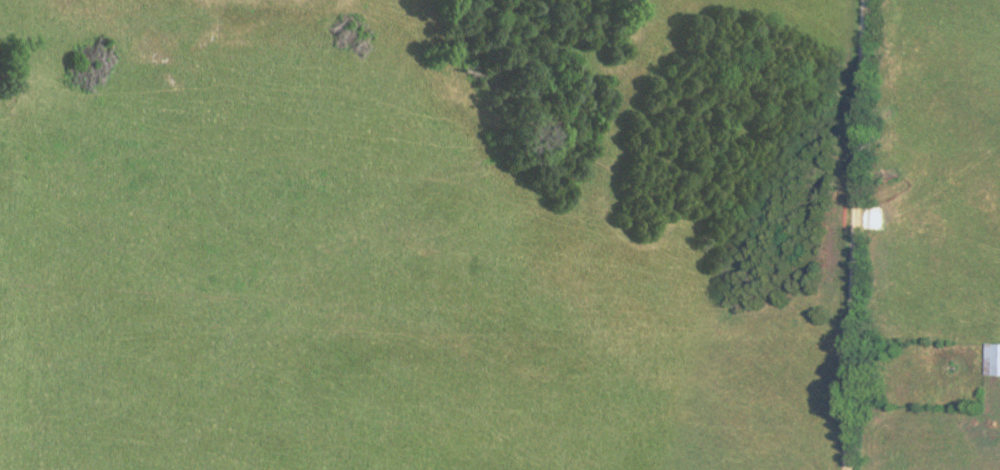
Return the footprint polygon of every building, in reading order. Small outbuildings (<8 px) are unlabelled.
[(983,343),(983,375),(999,375),(999,343),(983,343)]
